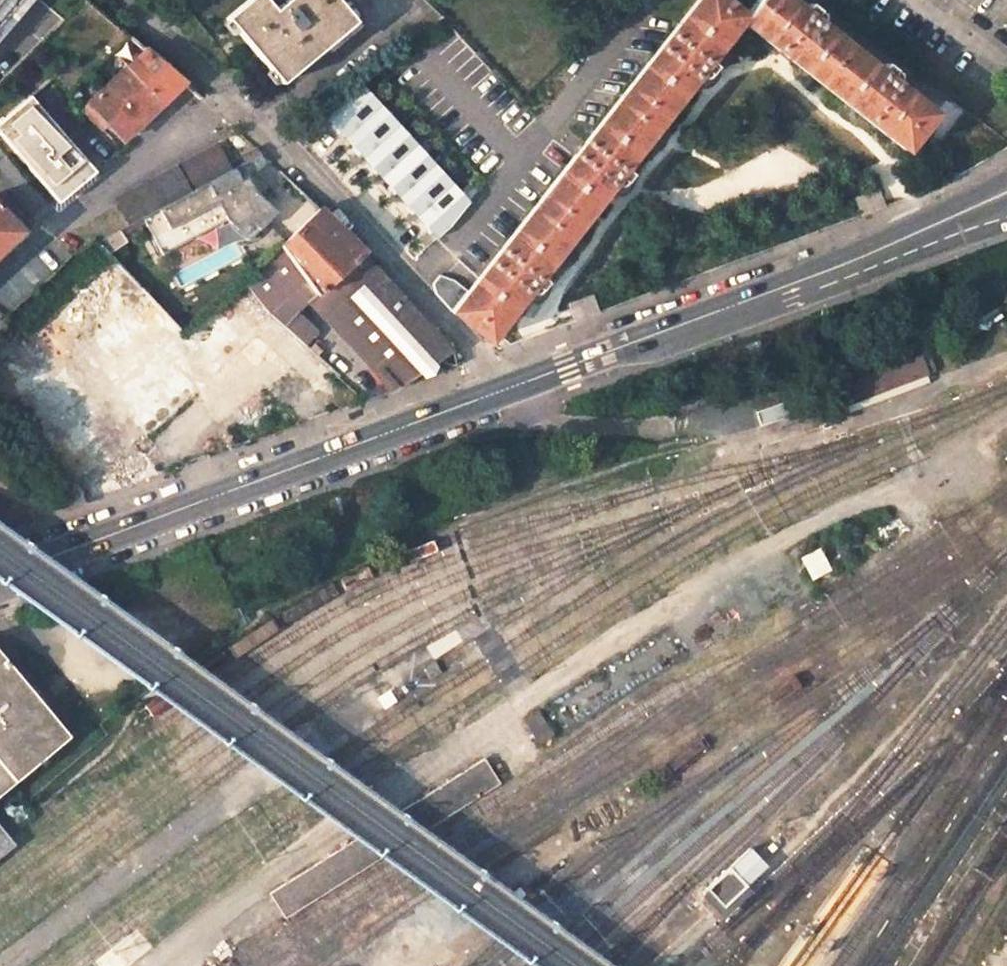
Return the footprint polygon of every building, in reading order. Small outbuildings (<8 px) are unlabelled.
[(39,0),(0,0),(0,48),(39,0)] [(337,0),(287,0),(275,10),(266,0),(248,0),(227,19),(280,84),(355,22),(337,0)] [(611,192),(620,199),(627,188),(628,189),(633,192),(639,183),(625,173),(693,84),(693,82),(703,91),(710,81),(717,86),(725,74),(709,62),(740,21),(744,16),(723,0),(698,0),(451,312),(492,347),(527,302),(537,309),(545,299),(549,302),(557,293),(542,281),(568,247),(611,192)] [(905,150),(934,114),(900,87),(905,80),(883,63),(878,70),(824,27),(829,20),(807,4),(802,10),(802,9),(790,0),(756,0),(744,16),(740,21),(905,150)] [(183,82),(145,50),(82,109),(122,151),(129,145),(122,140),(183,82)] [(432,237),(472,204),(370,82),(330,115),(432,237)] [(30,97),(25,101),(43,122),(44,121),(62,141),(63,140),(81,161),(83,159),(30,97)] [(0,122),(0,134),(59,202),(72,192),(66,186),(89,166),(83,159),(81,161),(63,140),(62,141),(44,121),(43,122),(25,101),(0,122)] [(231,170),(217,144),(115,198),(129,225),(141,219),(159,208),(231,170)] [(261,154),(256,149),(242,155),(246,163),(261,154)] [(246,163),(231,170),(159,208),(141,219),(163,253),(228,220),(250,241),(276,213),(254,192),(251,174),(254,173),(268,160),(261,154),(246,163)] [(95,172),(89,166),(66,186),(72,192),(95,172)] [(0,208),(0,253),(22,232),(0,208)] [(320,210),(280,247),(314,294),(318,299),(362,252),(362,251),(320,210)] [(118,232),(98,243),(109,255),(126,242),(118,232)] [(246,279),(269,313),(283,326),(297,311),(314,294),(280,247),(246,279)] [(318,299),(399,387),(453,351),(362,252),(318,299)] [(296,338),(310,324),(297,311),(283,326),(296,338)] [(919,355),(833,388),(840,406),(926,374),(919,355)] [(254,423),(276,406),(262,387),(239,404),(254,423)] [(819,551),(800,561),(812,584),(831,573),(819,551)] [(69,736),(0,653),(0,794),(69,736)] [(539,715),(524,724),(539,747),(554,738),(539,715)] [(500,787),(484,761),(404,811),(431,830),(500,787)] [(9,837),(0,827),(0,844),(9,837)] [(355,842),(269,896),(285,922),(381,861),(355,842)] [(749,848),(706,889),(723,906),(766,866),(755,855),(749,848)]
